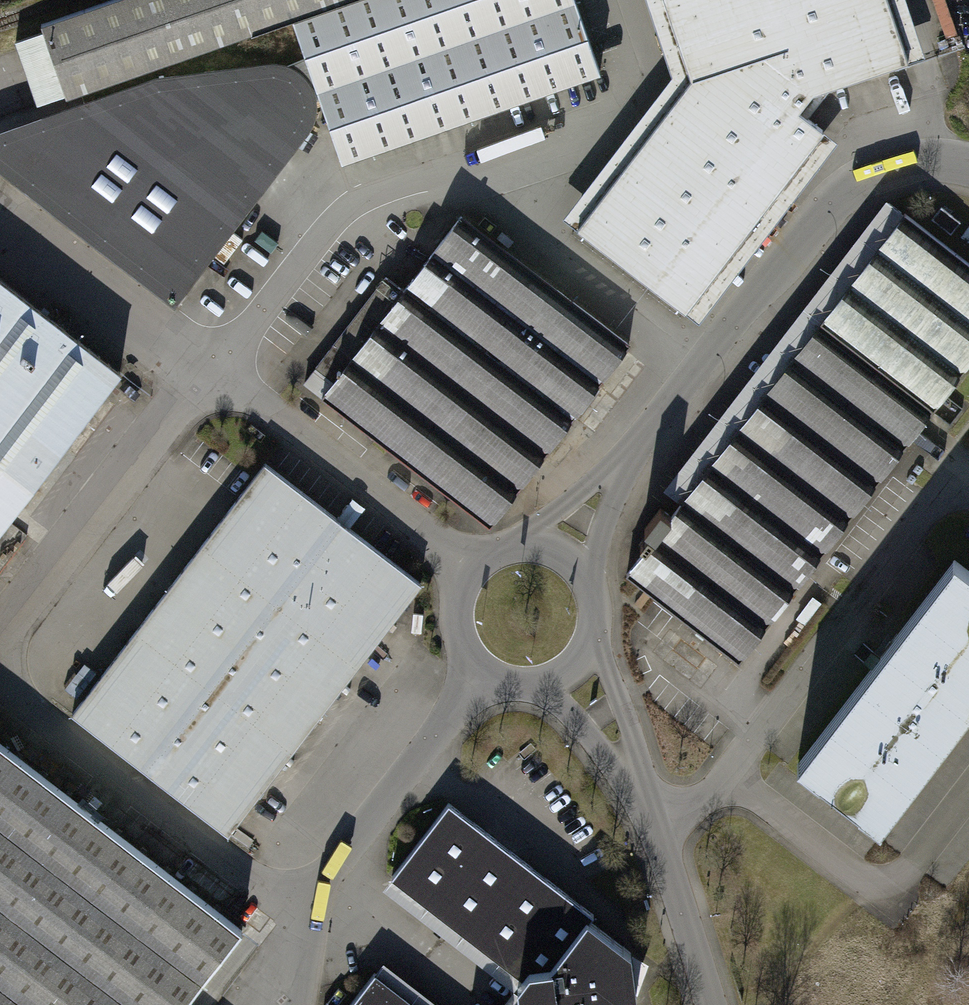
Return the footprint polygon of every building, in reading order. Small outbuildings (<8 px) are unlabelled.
[(581,0),(136,0),(44,33),(69,101),(294,21),(344,162),(606,69),(581,0)] [(570,221),(705,319),(838,134),(810,113),(827,92),(925,53),(908,0),(649,0),(674,77),(570,221)] [(968,36),(968,0),(957,0),(968,36)] [(158,79),(1,142),(179,294),(300,141),(312,122),(313,97),(301,78),(280,67),(246,68),(158,79)] [(627,572),(742,660),(968,368),(968,274),(900,221),(627,572)] [(462,231),(334,401),(500,525),(628,355),(462,231)] [(129,374),(0,278),(0,545),(129,374)] [(272,477),(89,717),(235,828),(418,587),(272,477)] [(800,768),(887,838),(968,737),(968,579),(959,571),(800,768)] [(254,934),(0,737),(0,1004),(199,1004),(254,934)] [(621,942),(451,807),(392,888),(529,988),(517,1004),(631,1004),(621,942)] [(350,1004),(422,1004),(375,970),(350,1004)]
